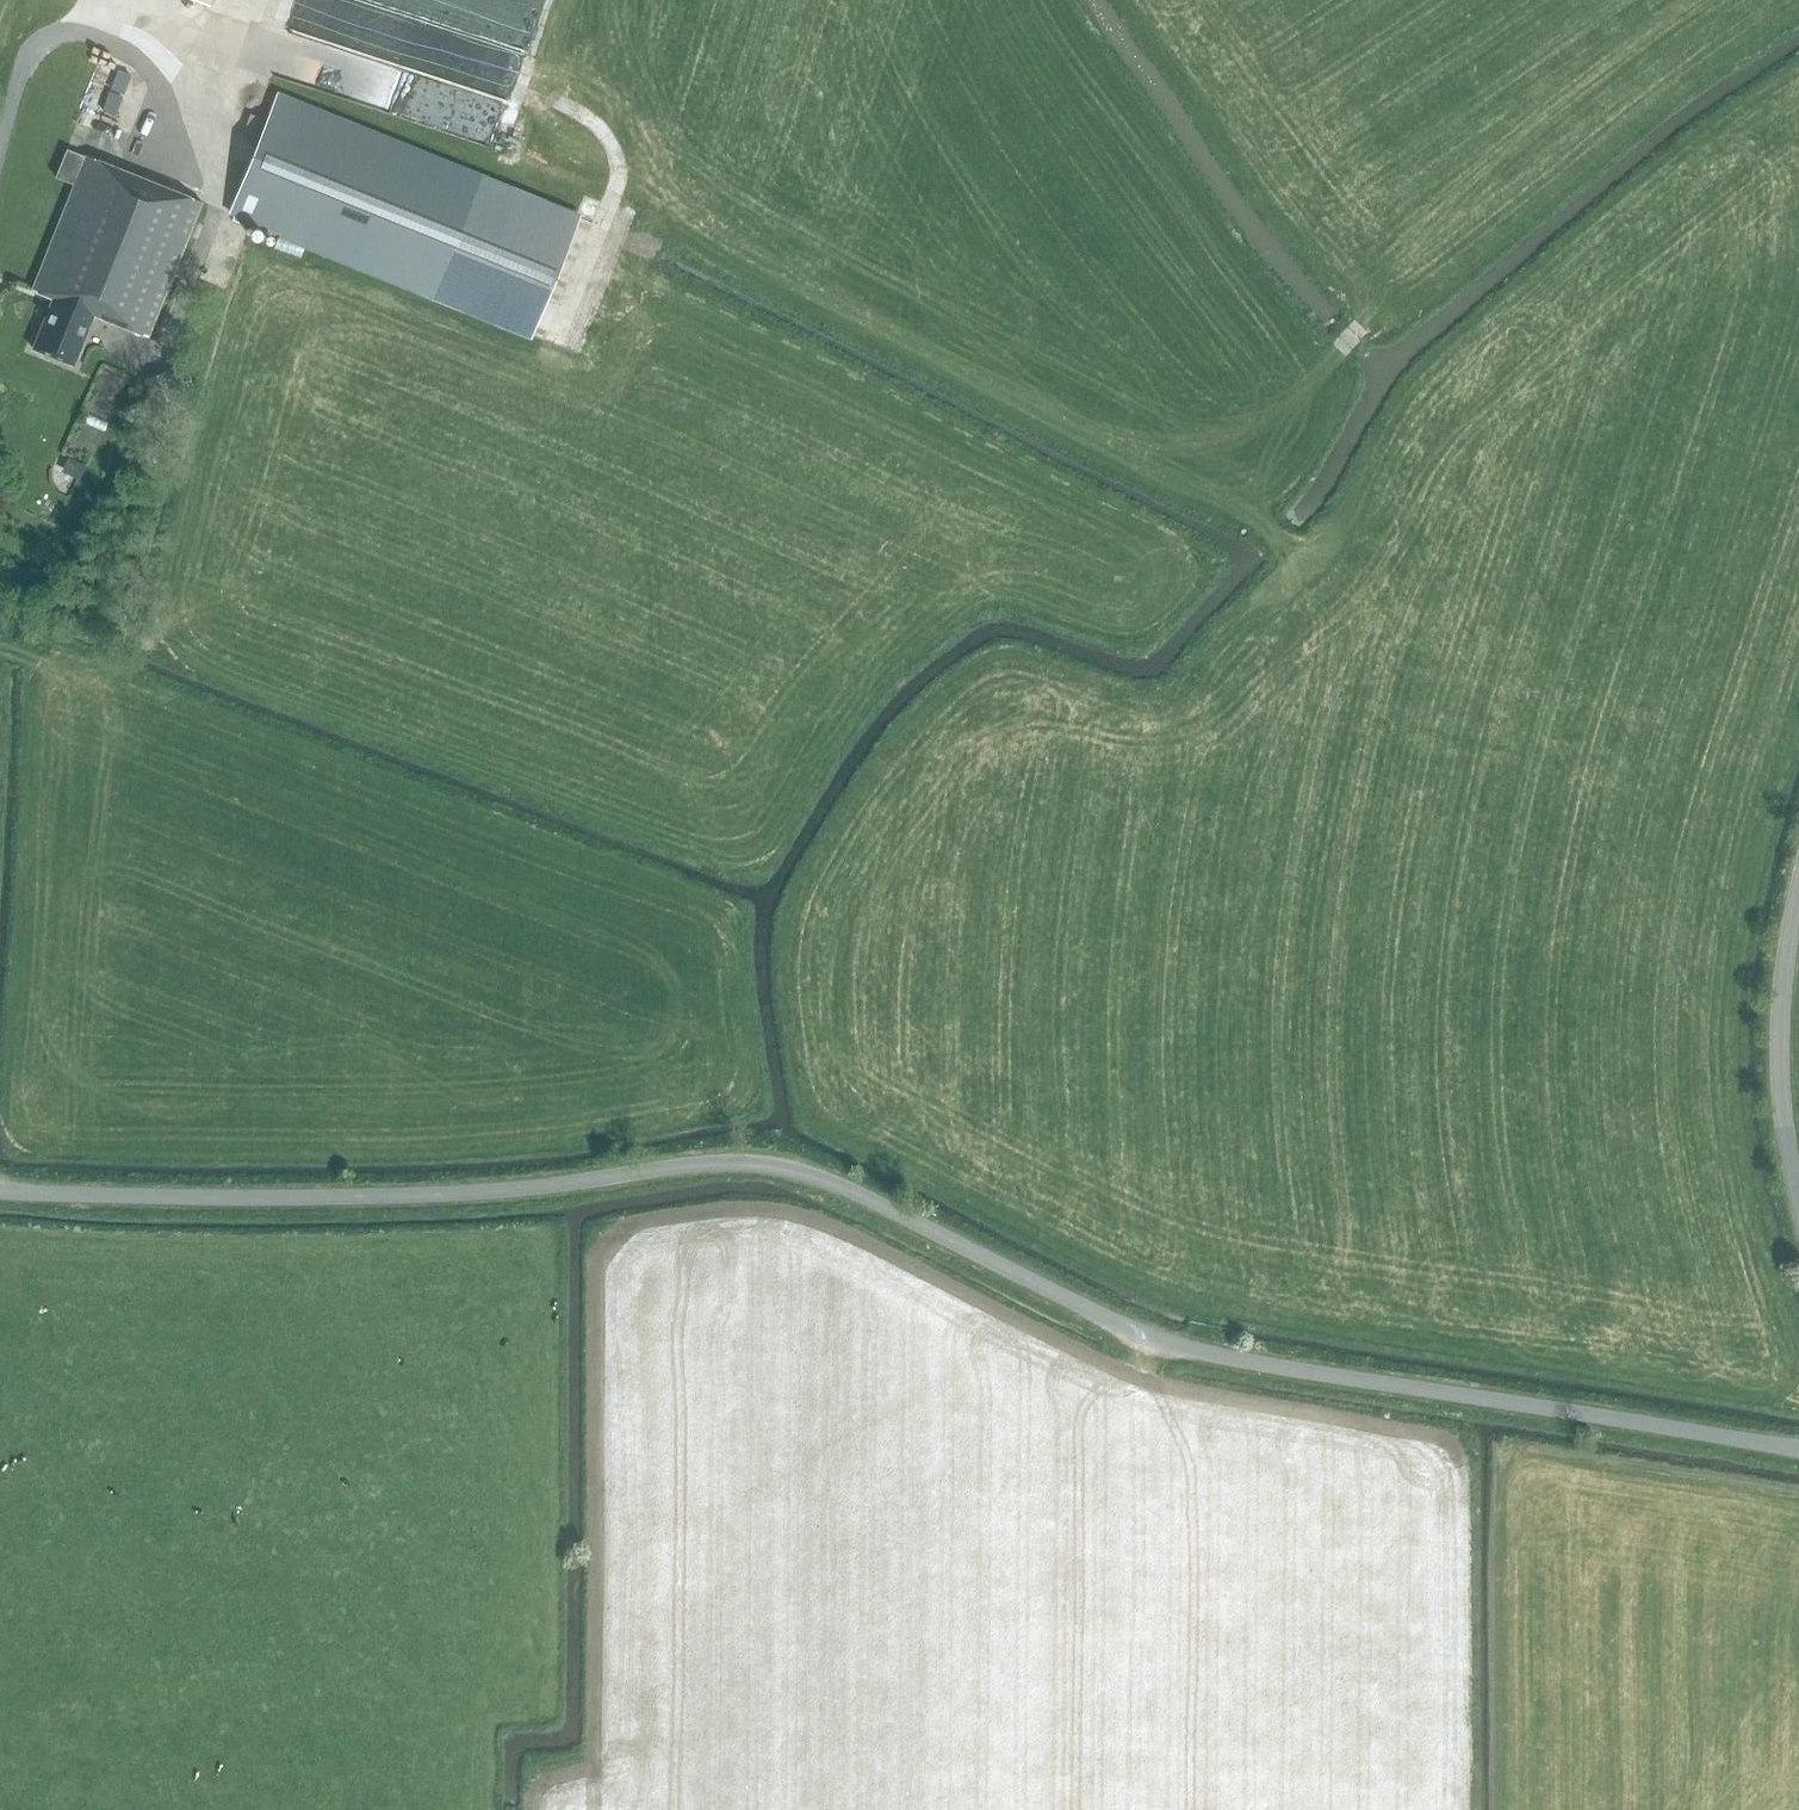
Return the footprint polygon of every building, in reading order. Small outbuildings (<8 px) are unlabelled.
[(505,16),(509,0),(448,0),(505,16)] [(279,90),(228,213),(530,338),(581,215),(279,90)] [(485,93),(466,132),(490,144),(509,105),(485,93)] [(148,335),(201,202),(85,156),(67,149),(56,177),(75,185),(33,289),(53,299),(33,348),(73,365),(94,314),(148,335)] [(107,382),(95,411),(112,418),(124,389),(107,382)] [(85,465),(67,457),(60,472),(78,480),(85,465)]
